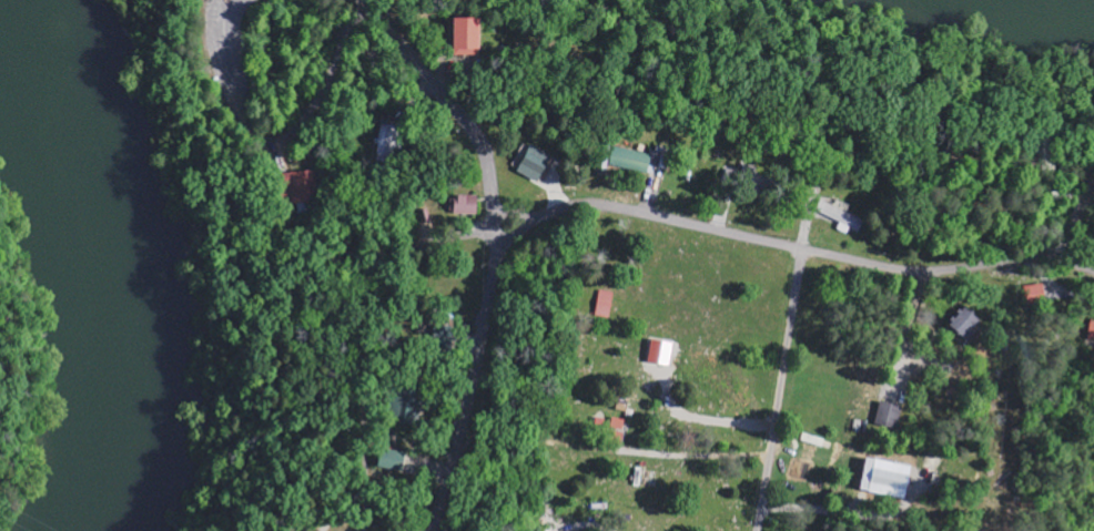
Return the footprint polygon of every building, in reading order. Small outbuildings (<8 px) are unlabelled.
[(481,16),(454,15),(453,46),(480,47),(481,16)] [(398,148),(401,125),(380,123),(375,160),(391,162),(393,147),(398,148)] [(517,170),(540,181),(553,154),(530,143),(517,170)] [(650,161),(653,162),(655,153),(613,145),(609,164),(648,172),(650,161)] [(315,170),(285,171),(286,202),(317,201),(315,170)] [(476,213),(477,194),(455,194),(455,213),(476,213)] [(614,292),(600,289),(595,315),(609,318),(614,292)] [(981,316),(961,305),(948,325),(968,337),(981,316)] [(649,361),(671,364),(674,341),(652,338),(649,361)] [(873,426),(895,432),(902,406),(880,400),(873,426)] [(861,490),(899,496),(904,463),(866,457),(861,490)]
